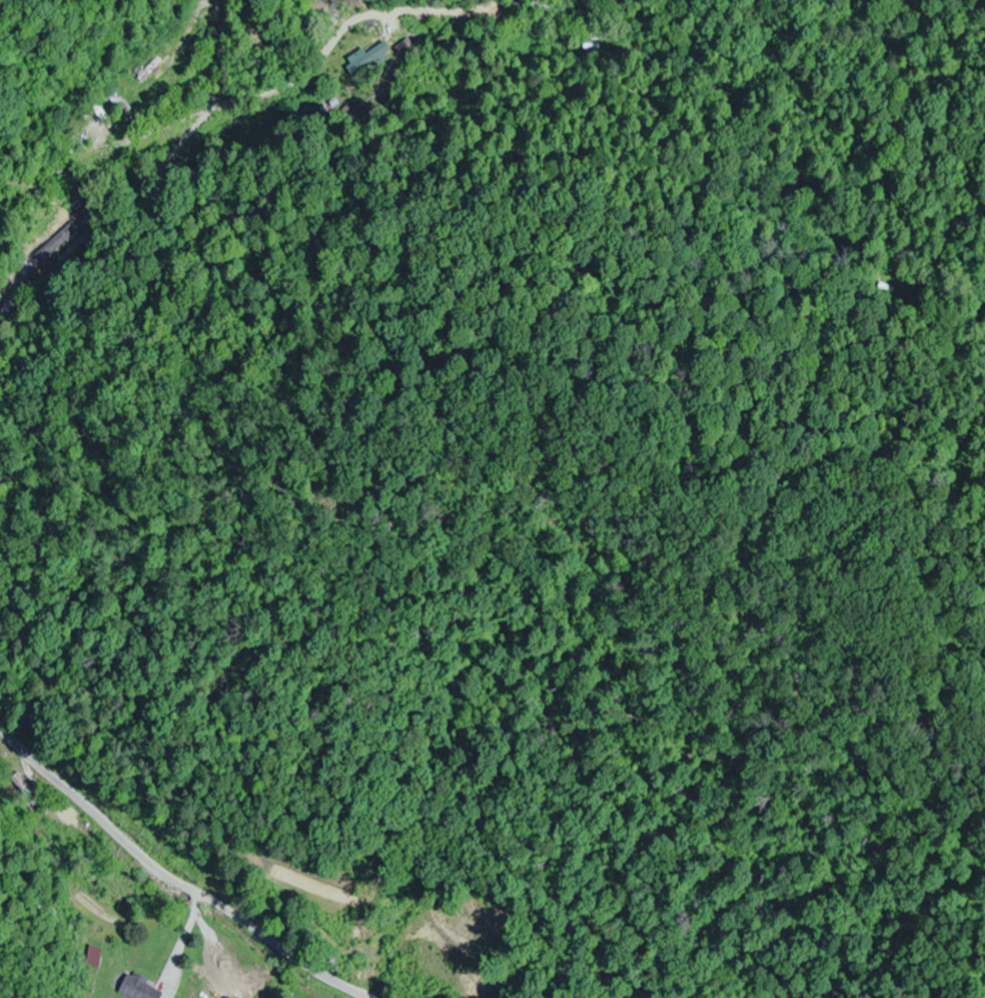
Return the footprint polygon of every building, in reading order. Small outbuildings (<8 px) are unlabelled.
[(391,51),(384,42),(368,55),(363,48),(345,63),(358,78),(391,51)] [(131,109),(115,93),(109,98),(125,115),(131,109)] [(82,154),(96,140),(84,129),(70,143),(82,154)] [(33,809),(41,803),(21,775),(13,780),(33,809)] [(104,950),(91,948),(87,967),(100,969),(104,950)] [(128,975),(120,995),(127,997),(162,997),(165,990),(128,975)]
